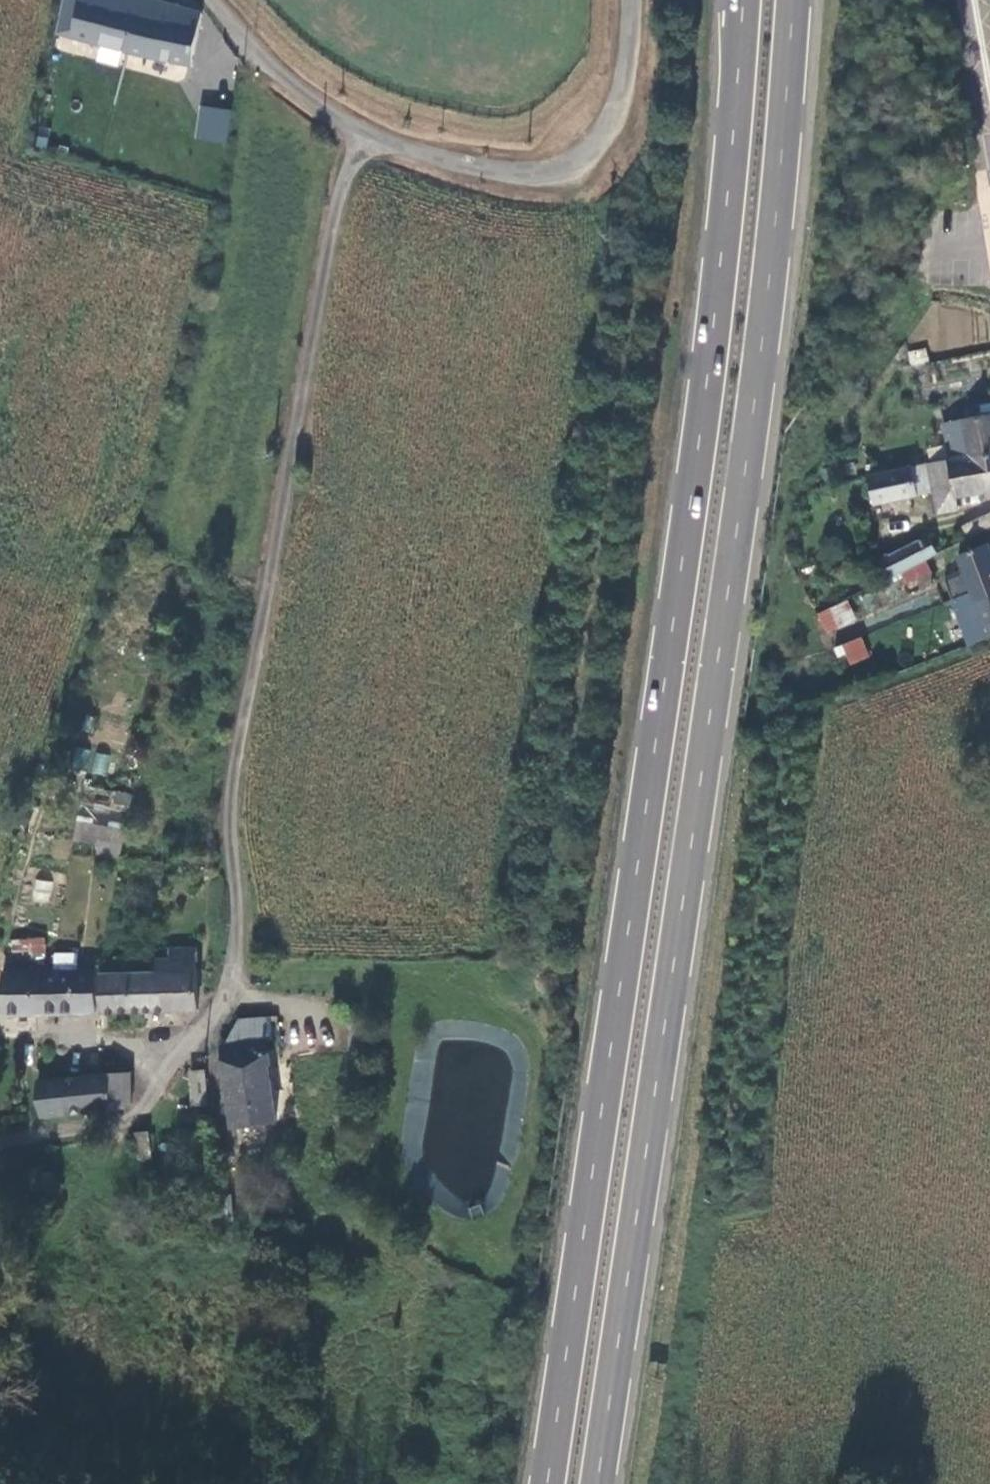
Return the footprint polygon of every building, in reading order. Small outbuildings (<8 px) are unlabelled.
[(97,0),(62,0),(54,37),(143,67),(146,60),(198,69),(207,14),(160,1),(160,0),(100,0),(100,1),(97,0)] [(231,110),(201,106),(196,138),(227,143),(231,110)] [(926,347),(907,351),(910,366),(929,362),(926,347)] [(959,458),(989,452),(989,414),(952,421),(959,458)] [(959,458),(966,497),(989,494),(989,452),(959,458)] [(945,509),(967,505),(966,497),(959,458),(877,472),(881,497),(941,486),(945,509)] [(972,524),(963,528),(967,540),(975,537),(989,530),(989,517),(972,524)] [(929,538),(892,551),(894,564),(886,567),(887,574),(900,569),(927,557),(934,554),(929,538)] [(961,557),(966,569),(949,576),(975,644),(989,639),(989,546),(961,557)] [(938,583),(927,557),(900,569),(905,583),(915,579),(920,590),(938,583)] [(839,631),(829,609),(818,614),(828,635),(839,631)] [(869,658),(862,639),(834,648),(839,658),(846,656),(850,665),(869,658)] [(75,747),(73,768),(89,770),(91,749),(75,747)] [(107,775),(109,754),(93,753),(92,774),(107,775)] [(121,856),(127,793),(108,791),(107,804),(79,801),(75,841),(94,842),(93,853),(121,856)] [(49,903),(52,882),(34,880),(31,900),(49,903)] [(75,942),(62,941),(60,959),(74,959),(75,942)] [(97,1005),(197,1005),(197,947),(169,947),(168,962),(155,961),(154,970),(97,970),(97,1005)] [(1,960),(0,1001),(0,1006),(91,1005),(91,960),(74,959),(60,959),(1,960)] [(275,1039),(272,1013),(234,1014),(223,1038),(269,1039),(275,1039)] [(276,1119),(269,1039),(223,1038),(223,1051),(233,1123),(276,1119)] [(131,1071),(107,1072),(110,1108),(133,1106),(131,1071)] [(191,1102),(208,1101),(206,1071),(190,1072),(191,1102)] [(107,1072),(38,1078),(41,1114),(110,1108),(107,1072)] [(134,1158),(151,1159),(151,1145),(143,1129),(135,1130),(134,1158)]
